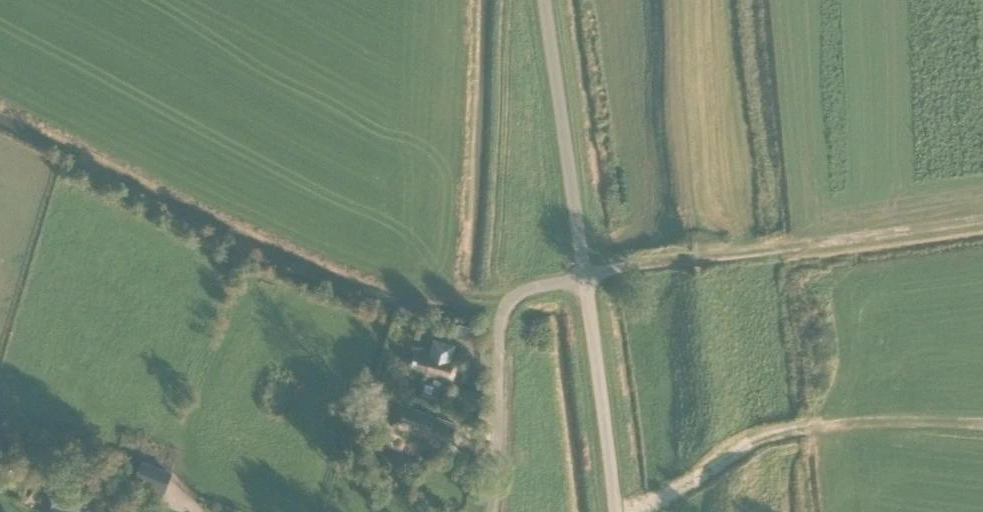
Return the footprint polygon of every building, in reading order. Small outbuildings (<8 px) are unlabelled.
[(409,371),(425,375),(423,383),(449,390),(457,359),(450,358),(453,347),(431,341),(429,352),(415,348),(409,371)] [(424,438),(422,444),(446,453),(456,425),(399,404),(391,426),(424,438)] [(163,494),(171,474),(141,462),(133,483),(163,494)]
